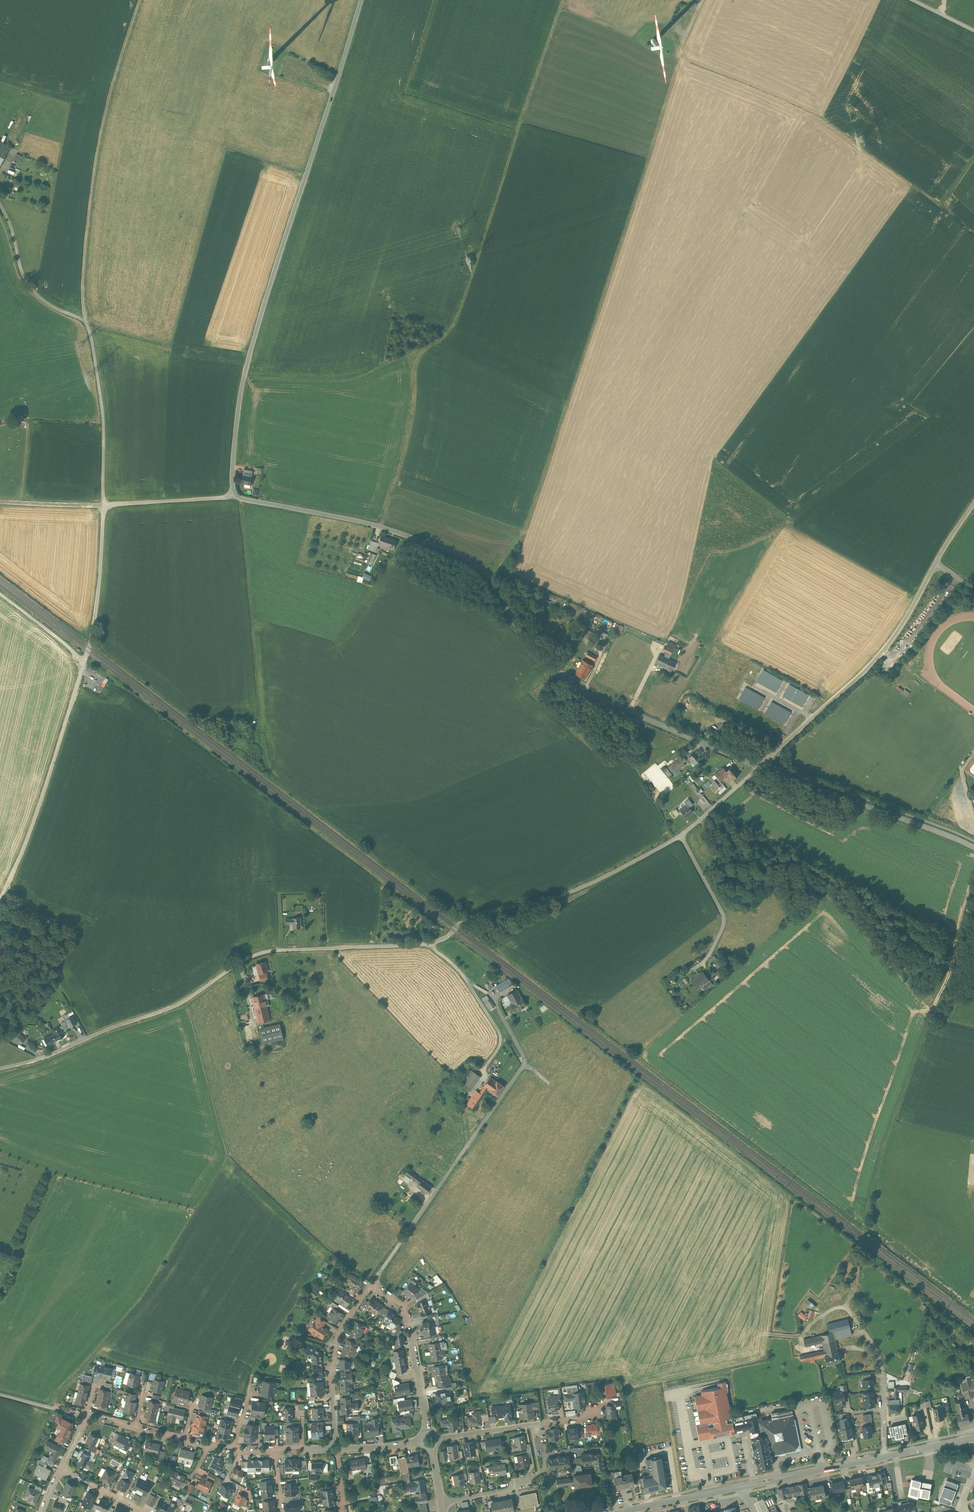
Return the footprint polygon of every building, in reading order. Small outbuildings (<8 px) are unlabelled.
[(9,149),(0,144),(0,166),(9,149)] [(13,160),(20,162),(23,156),(16,153),(13,160)] [(243,469),(241,483),(251,485),(253,471),(243,469)] [(396,541),(381,536),(379,543),(382,544),(386,546),(393,548),(396,541)] [(374,545),(374,547),(370,546),(368,551),(376,554),(378,547),(374,545)] [(371,580),(372,575),(364,573),(363,577),(358,576),(357,581),(363,582),(364,578),(371,580)] [(597,631),(590,628),(587,627),(585,632),(595,636),(597,631)] [(602,630),(596,644),(599,645),(602,640),(604,641),(606,635),(607,636),(608,633),(604,631),(602,630)] [(673,650),(664,646),(662,650),(669,653),(671,654),(673,650)] [(596,655),(587,651),(585,656),(594,660),(596,655)] [(664,657),(659,655),(655,663),(672,671),(676,662),(669,659),(664,657)] [(592,665),(583,660),(576,673),(584,678),(592,665)] [(762,670),(756,682),(775,692),(781,680),(762,670)] [(789,684),(782,696),(801,707),(808,695),(789,684)] [(745,687),(738,699),(758,710),(764,698),(745,687)] [(771,702),(764,714),(784,724),(790,712),(771,702)] [(698,755),(695,751),(688,758),(691,761),(690,762),(694,766),(703,758),(700,754),(698,755)] [(679,758),(670,766),(676,773),(685,765),(679,758)] [(676,773),(670,766),(667,768),(673,775),(676,773)] [(739,773),(733,766),(726,772),(728,774),(732,779),(739,773)] [(723,768),(715,775),(717,777),(720,781),(728,774),(726,772),(723,768)] [(703,780),(700,776),(694,780),(698,784),(703,780)] [(717,784),(714,781),(712,783),(713,784),(711,786),(715,791),(720,787),(717,784)] [(724,786),(718,792),(720,794),(726,788),(724,786)] [(673,805),(668,809),(669,810),(666,812),(671,819),(675,816),(672,812),(676,809),(673,805)] [(692,812),(686,805),(680,810),(685,817),(692,812)] [(719,962),(717,960),(714,962),(720,969),(723,966),(719,962)] [(265,962),(256,964),(257,969),(259,974),(268,971),(265,962)] [(703,985),(709,980),(702,971),(690,980),(697,989),(703,985)] [(267,973),(259,975),(261,981),(268,980),(267,973)] [(718,974),(710,980),(713,984),(714,986),(722,979),(718,974)] [(709,987),(713,984),(710,980),(709,980),(703,985),(706,989),(709,987)] [(506,981),(499,985),(496,987),(499,992),(509,986),(507,983),(506,981)] [(517,990),(507,995),(512,1003),(511,1004),(515,1012),(526,1006),(517,990)] [(264,994),(252,997),(256,1014),(268,1012),(267,1008),(266,1004),(265,1000),(264,994)] [(512,1003),(507,995),(502,998),(507,1006),(511,1004),(512,1003)] [(493,1008),(488,1000),(485,1001),(484,1002),(489,1010),(493,1008)] [(58,1012),(61,1017),(65,1015),(59,1005),(56,1007),(58,1012)] [(268,1012),(256,1014),(257,1018),(258,1018),(259,1022),(270,1020),(268,1013),(268,1012)] [(76,1023),(73,1016),(71,1017),(65,1020),(69,1027),(76,1023)] [(65,1020),(65,1019),(64,1019),(65,1020),(61,1023),(62,1025),(59,1026),(62,1031),(69,1027),(65,1020)] [(279,1024),(260,1028),(262,1036),(263,1043),(282,1038),(279,1024)] [(57,1040),(64,1036),(62,1031),(59,1026),(52,1031),(53,1033),(57,1040)] [(53,1033),(45,1038),(49,1044),(57,1040),(53,1033)] [(20,1034),(15,1039),(16,1039),(20,1044),(25,1039),(20,1034)] [(468,1081),(465,1084),(472,1089),(475,1084),(472,1081),(477,1074),(474,1072),(468,1081)] [(477,1074),(472,1081),(475,1084),(480,1076),(477,1074)] [(497,1081),(490,1077),(484,1086),(488,1089),(497,1096),(504,1086),(497,1081)] [(476,1090),(470,1099),(467,1104),(475,1109),(488,1089),(484,1086),(479,1092),(476,1090)] [(422,1180),(405,1167),(398,1177),(407,1184),(412,1178),(419,1184),(422,1180)] [(432,1187),(422,1180),(419,1184),(417,1186),(422,1190),(425,1192),(427,1194),(432,1187)] [(437,1274),(434,1277),(438,1282),(435,1284),(436,1286),(442,1281),(437,1274)] [(361,1280),(352,1275),(350,1275),(348,1278),(347,1277),(345,1278),(344,1279),(345,1281),(346,1282),(347,1282),(350,1284),(351,1286),(349,1287),(350,1289),(354,1291),(355,1289),(358,1288),(361,1283),(361,1280)] [(410,1283),(410,1282),(404,1290),(406,1291),(405,1292),(409,1295),(410,1294),(413,1297),(418,1289),(419,1289),(414,1285),(413,1286),(410,1283)] [(400,1287),(395,1294),(399,1296),(403,1289),(400,1287)] [(318,1293),(309,1288),(307,1292),(310,1295),(315,1298),(318,1293)] [(425,1294),(418,1289),(414,1295),(416,1296),(417,1298),(421,1296),(425,1294)] [(343,1291),(341,1290),(337,1296),(337,1297),(340,1299),(339,1301),(339,1302),(341,1303),(343,1303),(346,1305),(352,1297),(343,1291)] [(377,1301),(371,1297),(365,1306),(371,1310),(377,1301)] [(423,1300),(416,1302),(419,1309),(429,1305),(427,1299),(423,1300)] [(814,1309),(817,1305),(809,1299),(806,1302),(814,1309)] [(339,1305),(332,1301),(329,1305),(333,1308),(336,1309),(339,1305)] [(383,1305),(377,1301),(371,1310),(377,1314),(379,1311),(382,1306),(383,1305)] [(333,1308),(329,1305),(326,1303),(324,1306),(323,1310),(329,1314),(333,1308)] [(429,1305),(419,1309),(421,1316),(432,1312),(429,1305)] [(336,1309),(333,1308),(329,1314),(327,1317),(329,1319),(329,1320),(331,1321),(332,1321),(335,1323),(341,1313),(336,1309)] [(393,1313),(389,1310),(385,1315),(383,1318),(384,1318),(385,1320),(387,1321),(388,1321),(389,1322),(394,1315),(395,1314),(393,1313)] [(806,1317),(800,1313),(797,1317),(803,1321),(806,1317)] [(394,1315),(389,1322),(388,1323),(389,1324),(390,1325),(392,1327),(394,1327),(395,1327),(398,1323),(400,1319),(394,1315)] [(326,1321),(319,1316),(316,1320),(316,1322),(322,1326),(326,1321)] [(833,1332),(850,1328),(847,1318),(827,1323),(830,1333),(833,1332)] [(429,1320),(422,1322),(423,1322),(424,1328),(434,1327),(433,1320),(429,1320)] [(356,1321),(355,1321),(352,1327),(362,1332),(365,1325),(362,1324),(356,1321)] [(322,1326),(316,1322),(313,1325),(312,1324),(309,1329),(317,1334),(317,1333),(323,1337),(322,1338),(328,1330),(322,1326)] [(362,1332),(352,1327),(350,1334),(357,1337),(359,1338),(362,1332)] [(434,1327),(424,1328),(425,1335),(432,1334),(436,1333),(434,1327)] [(850,1328),(833,1332),(835,1339),(852,1335),(850,1328)] [(830,1333),(820,1335),(822,1342),(824,1350),(825,1355),(838,1352),(835,1339),(833,1332),(830,1333)] [(403,1335),(398,1336),(399,1337),(396,1341),(396,1344),(401,1343),(404,1343),(403,1335)] [(820,1335),(803,1339),(805,1346),(822,1342),(820,1335)] [(348,1340),(345,1346),(355,1350),(358,1344),(356,1343),(348,1340)] [(433,1343),(429,1344),(430,1349),(431,1354),(432,1360),(438,1359),(438,1356),(442,1356),(442,1358),(443,1358),(442,1355),(445,1355),(444,1350),(441,1350),(440,1342),(433,1343)] [(355,1350),(345,1346),(342,1352),(343,1353),(349,1355),(352,1357),(355,1350)] [(321,1353),(314,1347),(310,1348),(305,1349),(305,1348),(306,1358),(311,1357),(312,1358),(312,1363),(322,1363),(321,1353)] [(402,1349),(393,1351),(395,1362),(404,1360),(402,1349)] [(824,1350),(800,1356),(801,1360),(819,1356),(825,1355),(824,1350)] [(838,1352),(825,1355),(825,1357),(827,1364),(840,1361),(838,1352)] [(350,1362),(344,1360),(339,1360),(340,1368),(344,1368),(350,1367),(350,1362)] [(404,1360),(395,1362),(397,1372),(406,1371),(404,1360)] [(93,1375),(102,1377),(104,1366),(96,1364),(93,1375)] [(439,1366),(433,1367),(435,1376),(446,1374),(445,1374),(444,1367),(443,1365),(445,1365),(439,1366)] [(104,1366),(102,1377),(110,1379),(113,1368),(104,1366)] [(140,1375),(130,1373),(128,1380),(130,1380),(129,1383),(128,1383),(127,1384),(129,1384),(130,1386),(131,1386),(132,1385),(137,1386),(140,1375)] [(352,1373),(340,1374),(341,1390),(350,1390),(350,1386),(351,1384),(351,1382),(352,1382),(352,1373)] [(446,1374),(435,1376),(435,1377),(436,1376),(437,1383),(436,1383),(436,1386),(444,1385),(448,1384),(447,1378),(446,1374)] [(164,1381),(154,1379),(152,1390),(161,1392),(163,1385),(162,1384),(163,1381),(164,1382),(164,1381)] [(276,1382),(264,1381),(263,1387),(275,1389),(276,1382)] [(718,1387),(701,1391),(702,1394),(694,1396),(697,1407),(700,1424),(696,1425),(697,1430),(699,1439),(711,1437),(708,1422),(731,1417),(729,1407),(726,1392),(728,1391),(726,1384),(726,1381),(717,1383),(718,1387)] [(962,1383),(963,1388),(972,1386),(973,1391),(973,1381),(962,1383)] [(616,1396),(614,1382),(605,1384),(605,1387),(606,1390),(607,1397),(616,1396)] [(87,1385),(81,1383),(78,1392),(87,1394),(89,1385),(87,1385)] [(400,1384),(395,1385),(395,1386),(396,1386),(397,1391),(396,1391),(397,1395),(410,1393),(408,1383),(400,1384)] [(275,1389),(263,1387),(262,1394),(274,1395),(275,1389)] [(894,1387),(893,1387),(889,1388),(889,1392),(892,1392),(892,1395),(893,1395),(893,1397),(891,1397),(890,1396),(889,1397),(887,1397),(887,1400),(889,1400),(889,1399),(899,1399),(899,1391),(899,1387),(894,1387)] [(104,1390),(100,1389),(98,1396),(108,1399),(110,1391),(104,1390)] [(189,1392),(181,1390),(180,1392),(176,1391),(174,1399),(179,1401),(187,1403),(189,1392)] [(445,1391),(444,1391),(444,1392),(442,1392),(436,1393),(437,1402),(445,1400),(446,1405),(452,1404),(450,1391),(449,1390),(445,1391)] [(584,1393),(582,1392),(577,1393),(577,1390),(568,1392),(568,1394),(564,1394),(565,1401),(573,1400),(574,1408),(582,1407),(581,1405),(585,1405),(584,1393)] [(841,1391),(838,1392),(838,1393),(834,1394),(833,1392),(835,1403),(835,1402),(839,1401),(840,1404),(845,1403),(844,1400),(845,1400),(844,1398),(844,1397),(843,1395),(844,1395),(844,1394),(843,1390),(841,1391)] [(136,1394),(127,1391),(125,1399),(127,1400),(134,1401),(136,1394)] [(87,1394),(78,1392),(76,1401),(83,1402),(85,1403),(87,1394)] [(209,1409),(209,1408),(212,1398),(209,1398),(208,1396),(206,1395),(205,1396),(202,1395),(201,1398),(202,1399),(201,1401),(200,1401),(199,1406),(204,1407),(209,1409)] [(561,1395),(551,1396),(551,1399),(550,1400),(550,1402),(547,1403),(548,1410),(551,1410),(552,1411),(553,1412),(555,1412),(556,1411),(555,1409),(559,1409),(558,1402),(562,1401),(561,1395)] [(108,1399),(98,1396),(96,1404),(100,1405),(106,1407),(106,1406),(108,1399)] [(864,1397),(863,1397),(864,1406),(874,1406),(874,1396),(873,1396),(864,1397)] [(241,1400),(231,1397),(230,1401),(230,1405),(239,1407),(241,1400)] [(351,1408),(351,1403),(351,1400),(351,1399),(346,1400),(341,1400),(342,1413),(347,1413),(347,1411),(351,1411),(351,1412),(351,1408)] [(404,1400),(399,1401),(399,1402),(401,1411),(413,1409),(412,1399),(404,1400)] [(899,1399),(889,1399),(889,1400),(889,1413),(900,1412),(899,1399)] [(134,1401),(127,1400),(126,1405),(125,1409),(134,1412),(136,1402),(134,1401)] [(153,1401),(149,1400),(147,1408),(157,1411),(159,1403),(153,1401)] [(964,1400),(955,1402),(956,1403),(958,1415),(967,1413),(964,1400)] [(171,1402),(167,1401),(165,1409),(169,1410),(170,1407),(170,1406),(174,1407),(175,1403),(171,1402)] [(265,1402),(253,1401),(253,1405),(252,1405),(251,1410),(252,1410),(251,1414),(263,1416),(264,1412),(265,1412),(265,1406),(265,1402)] [(532,1402),(518,1404),(519,1409),(517,1409),(517,1410),(519,1410),(520,1419),(534,1417),(533,1410),(532,1402)] [(239,1407),(230,1405),(229,1408),(228,1413),(237,1415),(239,1407)] [(612,1405),(606,1405),(607,1416),(616,1416),(616,1405),(612,1405)] [(505,1407),(502,1407),(502,1406),(496,1406),(497,1412),(498,1417),(506,1416),(507,1421),(512,1420),(511,1415),(510,1406),(505,1407)] [(184,1410),(170,1407),(169,1410),(168,1415),(169,1415),(168,1420),(174,1422),(175,1417),(182,1419),(184,1410)] [(316,1407),(312,1408),(313,1414),(314,1414),(315,1418),(323,1417),(323,1413),(322,1407),(316,1407)] [(937,1408),(934,1409),(936,1420),(944,1419),(942,1407),(937,1408)] [(157,1411),(147,1408),(145,1416),(149,1417),(155,1419),(155,1418),(157,1411)] [(292,1420),(292,1408),(284,1408),(284,1412),(283,1413),(283,1415),(284,1416),(284,1420),(292,1420)] [(791,1409),(771,1413),(772,1418),(758,1421),(757,1421),(760,1435),(761,1435),(761,1436),(766,1435),(769,1451),(770,1455),(792,1450),(795,1449),(798,1445),(798,1441),(791,1409)] [(480,1411),(474,1412),(475,1416),(467,1417),(468,1426),(474,1425),(481,1424),(482,1424),(481,1419),(480,1415),(480,1411)] [(756,1412),(731,1417),(735,1432),(749,1429),(751,1438),(756,1437),(756,1436),(760,1435),(757,1421),(758,1421),(756,1412)] [(921,1413),(913,1415),(914,1420),(913,1421),(914,1425),(915,1425),(916,1430),(925,1428),(921,1413)] [(958,1415),(957,1415),(959,1424),(970,1422),(968,1413),(967,1413),(958,1415)] [(207,1416),(197,1414),(197,1415),(195,1422),(205,1424),(207,1416)] [(72,1422),(58,1415),(56,1420),(60,1422),(70,1427),(72,1422)] [(404,1417),(397,1418),(397,1420),(393,1420),(395,1431),(393,1431),(393,1432),(401,1430),(401,1428),(406,1427),(411,1426),(409,1416),(404,1417)] [(731,1417),(708,1422),(711,1437),(735,1432),(731,1417)] [(233,1421),(221,1418),(219,1424),(231,1427),(233,1421)] [(377,1418),(372,1419),(373,1424),(364,1424),(365,1435),(366,1435),(365,1434),(375,1433),(375,1434),(376,1434),(376,1433),(379,1433),(379,1434),(379,1428),(378,1423),(377,1418)] [(456,1418),(447,1419),(441,1420),(442,1426),(448,1425),(449,1428),(447,1429),(453,1428),(453,1427),(457,1426),(457,1428),(458,1428),(456,1418)] [(847,1418),(840,1420),(841,1428),(848,1427),(848,1425),(847,1422),(847,1418)] [(70,1427),(60,1422),(58,1426),(61,1428),(58,1434),(67,1439),(67,1438),(72,1428),(70,1427)] [(205,1424),(195,1422),(193,1430),(200,1432),(203,1433),(205,1424)] [(354,1422),(347,1423),(347,1428),(348,1435),(353,1434),(353,1435),(358,1434),(357,1422),(354,1422)] [(231,1427),(219,1424),(218,1430),(229,1433),(231,1427)] [(245,1431),(257,1433),(257,1429),(256,1429),(257,1425),(247,1424),(246,1429),(245,1429),(245,1431)] [(905,1424),(899,1425),(899,1426),(897,1426),(897,1425),(890,1427),(892,1439),(908,1436),(906,1428),(905,1424)] [(317,1425),(311,1426),(311,1436),(312,1436),(319,1435),(323,1435),(323,1425),(317,1425)] [(597,1425),(587,1425),(587,1434),(598,1433),(597,1425)] [(866,1426),(862,1427),(864,1437),(872,1435),(870,1425),(866,1426)] [(577,1427),(571,1427),(571,1426),(567,1426),(568,1432),(569,1439),(574,1438),(575,1440),(579,1439),(578,1433),(577,1428),(577,1427)] [(841,1428),(839,1429),(841,1438),(847,1437),(853,1435),(851,1427),(848,1427),(841,1428)] [(557,1428),(549,1429),(550,1430),(548,1431),(549,1437),(549,1438),(551,1438),(551,1441),(559,1440),(559,1439),(558,1440),(557,1437),(560,1437),(560,1435),(561,1434),(562,1434),(562,1433),(562,1432),(561,1431),(560,1430),(559,1430),(559,1429),(558,1429),(557,1428)] [(229,1433),(218,1430),(216,1437),(217,1437),(228,1440),(229,1433)] [(257,1433),(245,1431),(245,1433),(246,1433),(245,1439),(252,1440),(255,1440),(255,1436),(256,1436),(257,1433)] [(98,1437),(91,1434),(91,1433),(89,1438),(87,1443),(87,1442),(87,1443),(90,1444),(91,1445),(94,1446),(98,1437)] [(67,1439),(58,1434),(55,1440),(64,1445),(67,1439)] [(126,1437),(119,1434),(115,1440),(114,1444),(120,1447),(126,1437)] [(760,1435),(756,1436),(756,1437),(751,1438),(752,1442),(751,1442),(752,1449),(753,1449),(753,1451),(755,1457),(754,1457),(754,1458),(753,1459),(753,1462),(755,1462),(755,1464),(756,1464),(757,1468),(762,1467),(767,1466),(772,1465),(770,1455),(769,1451),(766,1435),(761,1436),(761,1435),(760,1435)] [(524,1436),(514,1438),(515,1444),(511,1445),(512,1450),(526,1448),(526,1444),(524,1436)] [(132,1441),(126,1437),(120,1447),(127,1451),(131,1443),(132,1441)] [(500,1437),(485,1439),(486,1446),(487,1451),(502,1449),(500,1437)] [(62,1447),(48,1440),(44,1447),(53,1452),(52,1454),(51,1454),(48,1460),(54,1463),(62,1447)] [(160,1444),(147,1441),(144,1451),(157,1454),(158,1454),(159,1450),(160,1444)] [(473,1442),(464,1443),(466,1456),(467,1456),(467,1455),(474,1454),(475,1455),(474,1449),(473,1442)] [(94,1446),(91,1445),(90,1444),(88,1449),(92,1451),(95,1453),(97,1447),(94,1446)] [(456,1444),(448,1446),(449,1452),(448,1452),(448,1453),(446,1453),(445,1450),(441,1451),(441,1454),(440,1454),(441,1461),(447,1460),(446,1456),(449,1456),(450,1457),(458,1456),(458,1458),(457,1451),(458,1451),(456,1444)] [(195,1452),(181,1449),(178,1460),(185,1462),(191,1464),(192,1464),(195,1452)] [(86,1454),(82,1452),(82,1453),(83,1453),(81,1458),(80,1458),(78,1463),(84,1466),(86,1466),(88,1460),(90,1456),(86,1454)] [(602,1453),(590,1455),(590,1453),(587,1453),(581,1454),(581,1458),(582,1462),(583,1463),(594,1462),(595,1468),(596,1469),(604,1468),(602,1453)] [(418,1454),(406,1456),(407,1457),(406,1457),(408,1466),(419,1465),(418,1454)] [(527,1454),(517,1456),(519,1462),(515,1463),(516,1468),(530,1466),(528,1457),(527,1454)] [(218,1459),(213,1456),(214,1457),(208,1468),(210,1466),(216,1469),(217,1468),(220,1469),(219,1471),(221,1472),(221,1471),(220,1470),(225,1459),(224,1462),(221,1460),(222,1459),(219,1458),(218,1459)] [(560,1456),(556,1457),(556,1458),(548,1459),(549,1464),(548,1464),(548,1466),(549,1466),(550,1468),(569,1465),(569,1466),(570,1466),(569,1459),(568,1456),(560,1457),(560,1456)] [(667,1488),(661,1456),(647,1459),(650,1476),(640,1478),(643,1492),(667,1488)] [(406,1457),(398,1458),(401,1474),(409,1473),(408,1466),(406,1457)] [(581,1458),(569,1459),(570,1466),(574,1465),(579,1464),(582,1462),(581,1458)] [(365,1459),(350,1461),(352,1470),(352,1469),(361,1468),(361,1470),(364,1469),(366,1469),(365,1464),(365,1459)] [(266,1460),(258,1460),(255,1460),(251,1460),(248,1460),(248,1461),(248,1467),(248,1471),(269,1470),(269,1468),(269,1462),(269,1460),(266,1460)] [(323,1463),(323,1462),(312,1462),(312,1470),(315,1470),(319,1470),(319,1471),(323,1471),(323,1463)] [(505,1463),(488,1466),(488,1467),(490,1467),(491,1471),(493,1471),(494,1475),(498,1475),(498,1474),(501,1474),(506,1473),(507,1473),(506,1470),(505,1463)] [(44,1466),(39,1464),(34,1474),(39,1476),(40,1474),(43,1475),(42,1478),(46,1479),(51,1469),(44,1466)] [(242,1471),(235,1467),(231,1475),(240,1480),(243,1475),(240,1474),(242,1471)] [(114,1473),(106,1469),(101,1478),(106,1481),(109,1483),(112,1478),(115,1473),(114,1473)] [(185,1477),(174,1471),(169,1481),(173,1483),(174,1482),(180,1486),(185,1477)] [(478,1471),(469,1472),(470,1478),(472,1478),(473,1482),(480,1481),(479,1477),(478,1471)] [(575,1474),(574,1475),(575,1486),(591,1484),(590,1473),(590,1472),(582,1473),(575,1474)] [(884,1472),(877,1474),(880,1486),(879,1483),(883,1482),(883,1484),(886,1483),(886,1481),(887,1481),(886,1476),(885,1476),(884,1472)] [(462,1473),(451,1475),(451,1476),(454,1476),(455,1485),(453,1485),(453,1486),(464,1484),(463,1480),(462,1473)] [(622,1475),(615,1476),(615,1477),(617,1488),(621,1488),(621,1487),(631,1485),(634,1484),(632,1475),(632,1473),(622,1475)] [(876,1474),(868,1476),(868,1475),(867,1476),(869,1482),(870,1487),(872,1486),(879,1485),(879,1486),(880,1486),(877,1474),(876,1474)] [(570,1477),(556,1479),(557,1486),(573,1483),(573,1479),(570,1479),(570,1477)] [(861,1477),(849,1479),(851,1488),(855,1487),(859,1486),(863,1485),(863,1483),(861,1477)] [(130,1482),(122,1478),(117,1487),(125,1491),(130,1482)] [(133,1489),(139,1492),(145,1481),(139,1478),(133,1489)] [(207,1480),(202,1478),(201,1478),(197,1485),(201,1486),(202,1489),(207,1492),(213,1482),(208,1480),(207,1480)] [(424,1479),(415,1480),(415,1481),(416,1487),(416,1489),(417,1493),(425,1492),(423,1484),(425,1484),(424,1479)] [(931,1483),(921,1481),(921,1480),(912,1479),(909,1495),(918,1497),(918,1496),(929,1498),(931,1483)] [(269,1480),(260,1481),(261,1488),(273,1487),(272,1485),(271,1480),(269,1480)] [(843,1480),(831,1483),(833,1492),(845,1489),(843,1480)] [(959,1484),(946,1480),(944,1487),(945,1487),(942,1494),(941,1494),(938,1501),(951,1505),(953,1499),(952,1498),(953,1496),(955,1496),(956,1494),(954,1493),(955,1491),(956,1491),(959,1484)] [(151,1484),(145,1481),(139,1492),(145,1495),(151,1484)] [(415,1481),(405,1482),(406,1490),(410,1489),(409,1488),(416,1487),(415,1481)] [(76,1486),(67,1482),(65,1486),(62,1492),(67,1495),(70,1497),(76,1486)] [(288,1483),(286,1483),(286,1486),(286,1490),(287,1490),(287,1494),(297,1493),(295,1482),(288,1483)] [(806,1483),(798,1485),(800,1494),(807,1492),(806,1483)] [(230,1486),(227,1485),(226,1487),(223,1493),(222,1494),(229,1497),(233,1488),(233,1487),(231,1486),(230,1486)] [(798,1485),(785,1487),(788,1500),(794,1499),(793,1495),(800,1494),(798,1485)] [(823,1485),(810,1487),(811,1493),(809,1493),(810,1499),(811,1499),(811,1498),(820,1496),(820,1497),(825,1496),(824,1490),(823,1485)] [(34,1489),(29,1487),(26,1494),(29,1496),(27,1501),(35,1504),(40,1492),(34,1489)] [(273,1487),(261,1488),(262,1495),(268,1494),(273,1494),(272,1489),(273,1489),(273,1487)] [(333,1489),(332,1489),(327,1489),(326,1489),(322,1490),(324,1504),(328,1504),(334,1503),(335,1503),(333,1489)] [(83,1503),(89,1506),(91,1507),(93,1503),(96,1495),(88,1491),(83,1503)] [(536,1492),(519,1495),(522,1508),(538,1505),(536,1492)] [(240,1493),(239,1493),(234,1502),(241,1506),(241,1504),(245,1498),(245,1497),(242,1495),(242,1494),(240,1493)] [(157,1497),(150,1494),(146,1502),(152,1505),(157,1497)] [(764,1500),(769,1511),(778,1511),(775,1505),(776,1503),(772,1496),(764,1500)] [(110,1503),(102,1498),(98,1505),(97,1508),(105,1511),(110,1503)] [(491,1502),(492,1506),(493,1511),(496,1511),(499,1511),(504,1510),(504,1511),(508,1510),(513,1509),(514,1509),(512,1498),(496,1501),(491,1502)] [(764,1500),(763,1498),(754,1502),(759,1511),(769,1511),(764,1500)] [(155,1507),(165,1511),(166,1511),(169,1505),(163,1502),(164,1501),(160,1499),(155,1507)] [(299,1499),(291,1500),(292,1502),(288,1503),(289,1511),(300,1510),(299,1500),(299,1499)] [(59,1502),(55,1500),(52,1508),(62,1511),(61,1511),(62,1511),(66,1502),(60,1500),(59,1502)] [(166,1511),(171,1511),(176,1504),(176,1502),(175,1501),(172,1500),(169,1505),(166,1511)] [(264,1501),(263,1501),(264,1508),(275,1507),(274,1503),(274,1500),(264,1501)] [(900,1504),(902,1511),(905,1511),(911,1510),(909,1502),(900,1504)] [(89,1506),(87,1510),(90,1511),(91,1511),(93,1509),(95,1504),(93,1503),(91,1507),(89,1506)] [(118,1504),(113,1511),(126,1511),(127,1510),(121,1507),(122,1506),(118,1504)]
